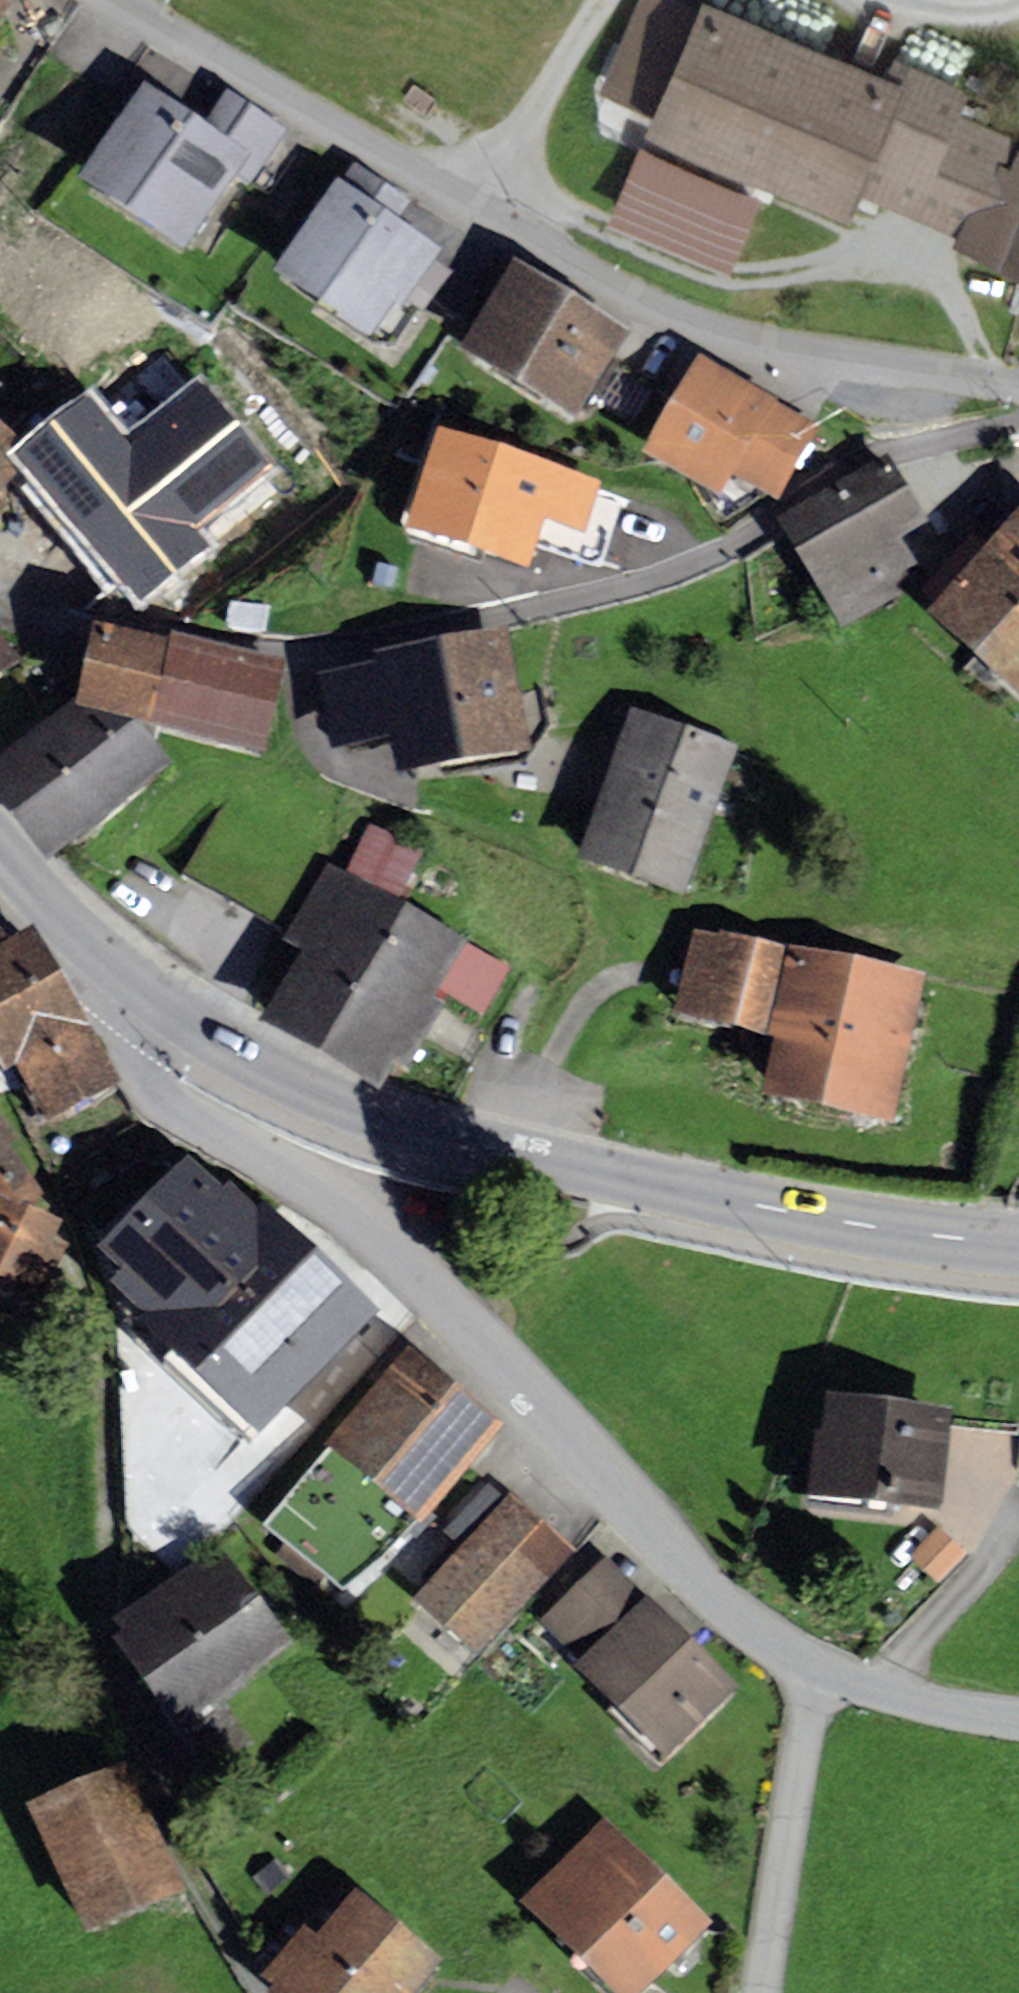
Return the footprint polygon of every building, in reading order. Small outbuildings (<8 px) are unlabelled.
[(653,117),(645,136),(846,223),(858,197),(956,239),(967,215),(986,209),(1012,149),(1017,138),(962,113),(971,93),(896,60),(885,85),(703,3),(697,11),(672,0),(641,0),(600,94),(653,117)] [(0,1),(0,27),(12,9),(0,1)] [(201,132),(142,94),(75,195),(183,266),(235,188),(250,197),(290,137),(226,95),(201,132)] [(956,239),(949,249),(1018,279),(1018,152),(1012,149),(986,209),(967,215),(956,239)] [(412,208),(351,168),(271,286),(369,351),(392,316),(399,321),(406,311),(423,323),(454,278),(439,268),(444,260),(398,229),(412,208)] [(510,272),(455,366),(576,435),(631,341),(510,272)] [(821,434),(700,367),(644,468),(720,510),(733,487),(778,512),(821,434)] [(52,482),(37,495),(136,614),(209,554),(108,433),(104,437),(84,414),(32,457),(52,482)] [(32,463),(0,437),(0,502),(32,463)] [(618,502),(434,447),(406,538),(527,575),(534,551),(597,570),(618,502)] [(884,473),(784,534),(843,630),(903,593),(895,580),(906,573),(890,547),(918,529),(884,473)] [(933,621),(1018,701),(1018,529),(933,621)] [(168,652),(93,636),(77,711),(74,726),(141,739),(265,765),(285,666),(170,643),(168,652)] [(21,664),(0,641),(0,681),(21,664)] [(372,673),(317,683),(331,763),(394,752),(400,790),(532,766),(527,734),(555,729),(547,687),(515,693),(505,642),(371,666),(372,673)] [(0,773),(0,822),(48,878),(172,773),(141,739),(74,726),(77,711),(74,710),(0,773)] [(739,752),(632,717),(578,879),(685,915),(739,752)] [(343,874),(325,865),(281,951),(300,961),(262,1036),(376,1094),(390,1068),(406,1076),(443,1003),(487,1026),(514,974),(401,916),(430,860),(367,828),(343,874)] [(926,986),(690,935),(669,1029),(776,1052),(763,1115),(893,1142),(926,986)] [(7,1083),(20,1076),(51,1128),(113,1089),(31,948),(5,961),(0,951),(0,1071),(7,1083)] [(0,1135),(0,1307),(25,1316),(57,1260),(46,1252),(54,1234),(25,1222),(35,1198),(6,1144),(0,1135)] [(239,1443),(361,1322),(265,1227),(259,1233),(231,1207),(225,1213),(193,1181),(113,1261),(136,1284),(123,1297),(142,1316),(127,1331),(239,1443)] [(503,1441),(409,1361),(260,1538),(342,1607),(416,1544),(503,1441)] [(952,1428),(824,1413),(812,1519),(940,1533),(952,1428)] [(460,1554),(410,1612),(477,1671),(576,1559),(508,1499),(503,1504),(486,1489),(442,1538),(460,1554)] [(985,1553),(957,1526),(929,1554),(957,1582),(985,1553)] [(205,1569),(116,1633),(124,1642),(113,1650),(178,1740),(293,1658),(225,1564),(210,1575),(205,1569)] [(606,1564),(539,1629),(581,1673),(573,1681),(661,1771),(736,1698),(606,1564)] [(128,1772),(27,1820),(90,1949),(191,1901),(128,1772)] [(603,1830),(518,1917),(596,1992),(653,1992),(710,1935),(603,1830)] [(354,1902),(316,1947),(304,1936),(260,1989),(265,1992),(424,1992),(440,1974),(354,1902)]
